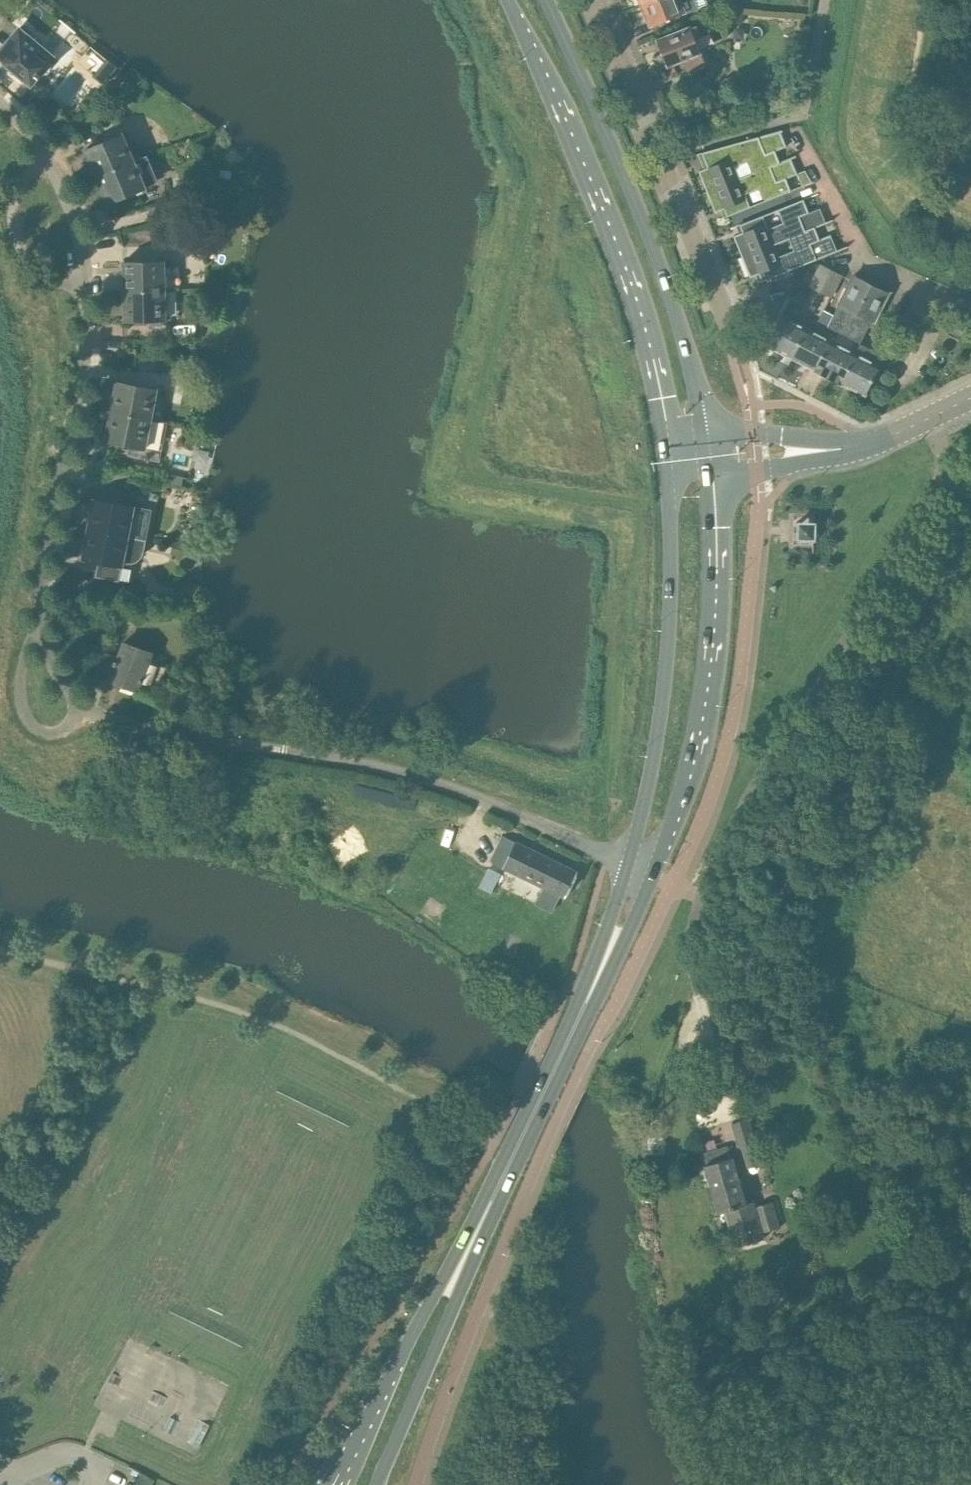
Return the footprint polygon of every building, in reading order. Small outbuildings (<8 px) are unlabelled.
[(643,3),(652,26),(698,7),(695,0),(652,0),(643,3)] [(727,21),(743,23),(745,9),(729,7),(727,21)] [(696,25),(676,33),(658,41),(668,65),(684,58),(688,69),(704,62),(700,52),(701,51),(695,37),(700,35),(696,25)] [(32,85),(56,56),(20,27),(0,51),(0,59),(32,85)] [(110,61),(96,77),(104,84),(117,68),(110,61)] [(708,167),(699,171),(707,191),(780,161),(776,151),(787,146),(781,132),(781,131),(780,130),(735,143),(702,152),(703,153),(708,167)] [(97,176),(135,160),(123,133),(85,149),(97,176)] [(135,160),(97,176),(109,204),(159,183),(147,155),(135,161),(135,160)] [(780,161),(707,191),(716,212),(724,209),(727,215),(728,216),(791,191),(791,190),(786,178),(798,174),(792,158),(791,157),(780,162),(780,161)] [(743,232),(734,235),(742,255),(742,256),(805,230),(800,216),(809,212),(804,200),(804,199),(740,224),(740,225),(743,232)] [(805,230),(742,256),(751,277),(760,273),(762,280),(763,281),(838,251),(837,250),(831,234),(820,239),(815,227),(815,226),(805,230)] [(124,261),(125,291),(166,290),(165,260),(124,261)] [(821,264),(810,286),(832,297),(842,275),(821,264)] [(767,345),(815,369),(815,370),(841,383),(842,382),(866,394),(881,365),(856,352),(869,325),(872,327),(890,292),(854,274),(828,326),(843,334),(838,344),(782,315),(767,345)] [(166,290),(125,291),(125,321),(149,320),(149,325),(164,325),(164,320),(166,320),(166,290)] [(118,381),(112,410),(163,420),(167,396),(157,394),(158,389),(118,381)] [(112,410),(106,440),(130,445),(128,454),(160,460),(167,421),(163,420),(160,420),(112,410)] [(95,499),(89,528),(122,534),(135,537),(139,537),(139,538),(144,539),(150,507),(145,506),(144,514),(132,512),(133,506),(95,499)] [(820,554),(820,542),(823,542),(824,518),(820,518),(820,506),(817,506),(817,518),(795,518),(795,541),(817,542),(816,554),(820,554)] [(89,528),(83,558),(101,561),(98,575),(121,579),(124,562),(130,563),(132,563),(133,562),(135,562),(136,561),(137,561),(138,560),(139,560),(140,559),(141,559),(141,557),(142,557),(143,556),(143,555),(144,554),(147,539),(144,539),(139,538),(139,537),(135,537),(122,534),(89,528)] [(182,587),(177,591),(178,597),(182,601),(188,601),(192,597),(192,592),(188,587),(182,587)] [(150,590),(150,599),(175,600),(175,591),(150,590)] [(167,666),(150,660),(153,653),(124,642),(117,661),(115,660),(113,664),(115,665),(110,680),(155,697),(167,666)] [(505,836),(496,854),(492,861),(545,886),(536,903),(552,911),(561,894),(566,897),(578,872),(505,836)] [(492,893),(501,874),(489,868),(480,887),(492,893)] [(758,1152),(754,1138),(748,1118),(733,1123),(743,1157),(758,1152)] [(706,1164),(711,1183),(719,1211),(724,1210),(735,1247),(765,1238),(763,1232),(779,1227),(772,1202),(755,1207),(753,1201),(746,1203),(732,1156),(722,1159),(719,1149),(704,1153),(708,1164),(706,1164)] [(741,1371),(748,1384),(763,1375),(756,1363),(741,1371)]
